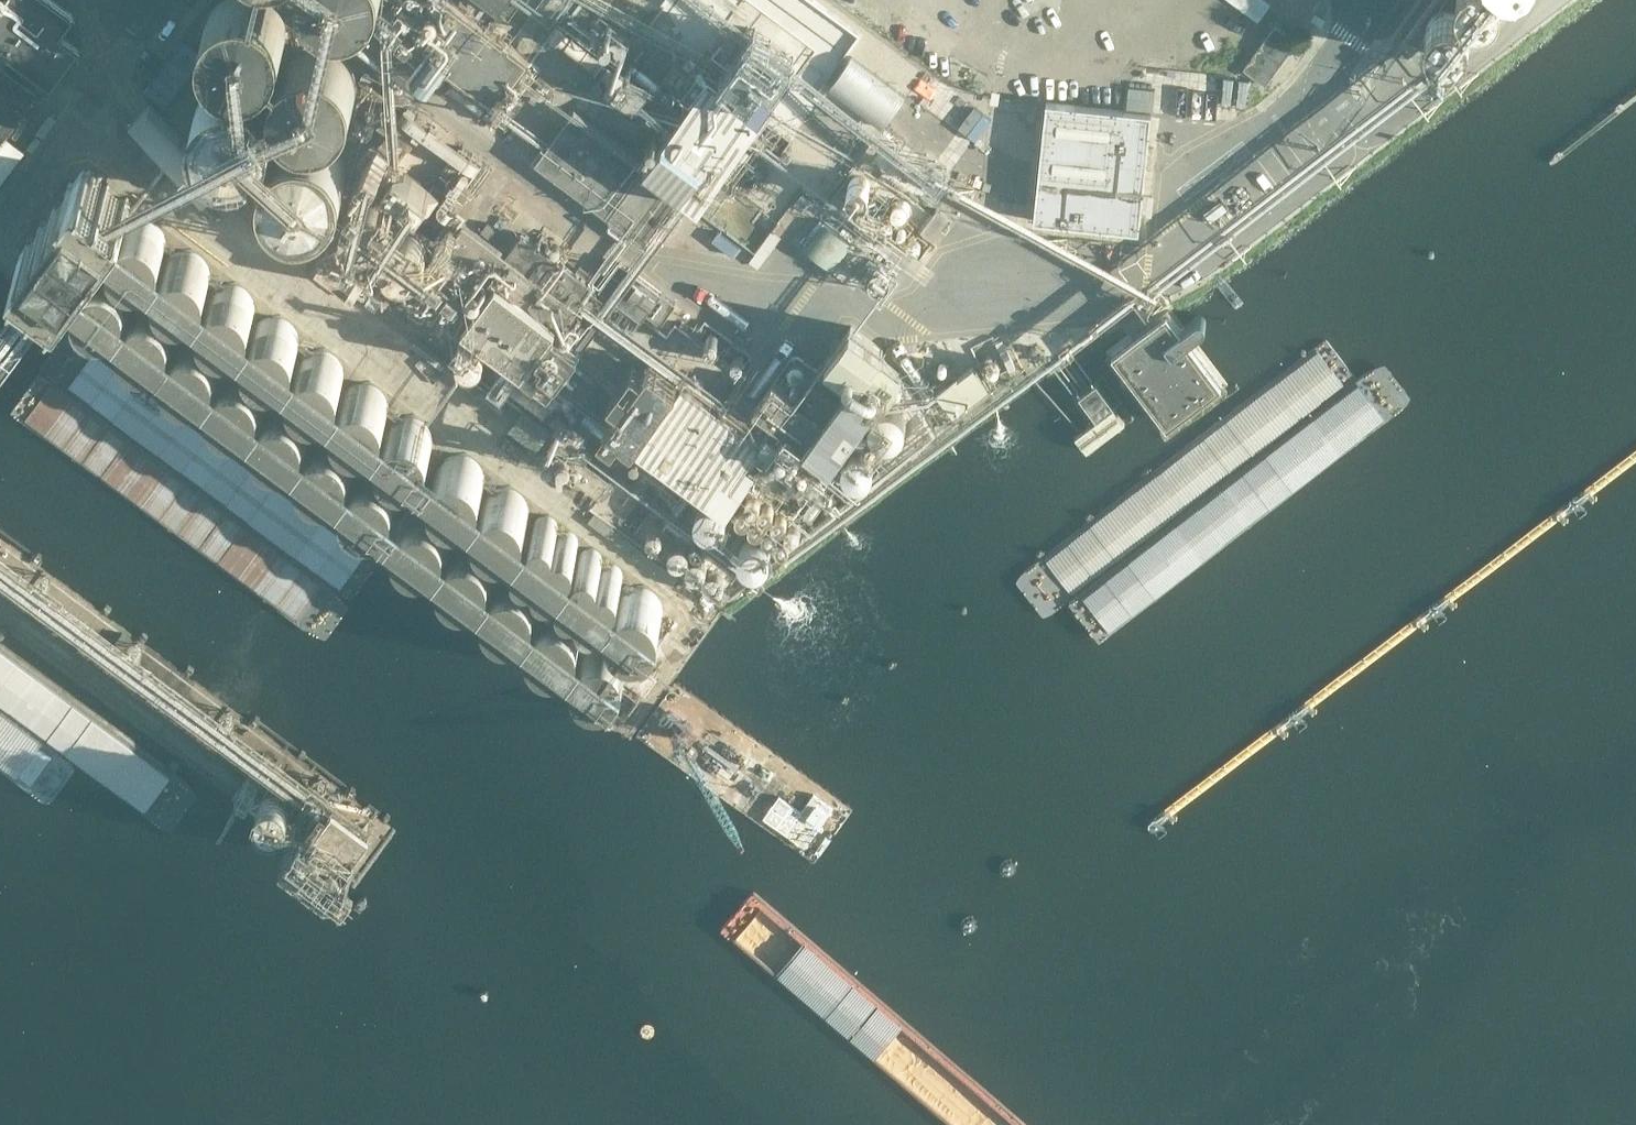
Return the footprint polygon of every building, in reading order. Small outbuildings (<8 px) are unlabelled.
[(72,11),(57,0),(0,0),(0,50),(46,85),(59,67),(58,48),(57,30),(72,11)] [(286,31),(285,28),(285,25),(284,23),(283,20),(282,17),(281,14),(278,10),(276,8),(274,5),(271,3),(269,1),(266,0),(230,0),(226,3),(223,5),(221,7),(219,9),(216,13),(214,16),(213,19),(212,22),(211,25),(211,29),(211,30),(210,33),(211,37),(211,41),(212,44),(213,47),(215,52),(217,54),(219,57),(221,59),(223,61),(227,64),(231,67),(234,68),(237,69),(240,70),(244,70),(248,71),(253,70),(256,70),(259,69),(264,67),(267,66),(271,63),(273,61),(275,59),(277,56),(280,53),(282,50),(283,47),(285,42),(285,39),(285,38),(286,34),(286,31)] [(320,1),(323,3),(325,5),(328,6),(331,8),(336,9),(339,10),(342,10),(346,10),(349,10),(352,10),(356,9),(360,8),(363,6),(368,4),(370,2),(372,0),(320,0),(320,1)] [(465,10),(467,7),(457,0),(402,0),(386,22),(496,105),(530,59),(465,10)] [(499,8),(509,15),(519,2),(516,0),(488,0),(499,8)] [(1258,16),(1269,0),(1235,0),(1258,16)] [(1457,0),(1458,3),(1459,5),(1461,8),(1463,10),(1464,12),(1466,13),(1468,15),(1472,16),(1474,17),(1476,17),(1480,17),(1482,17),(1486,17),(1487,16),(1490,14),(1493,13),(1494,12),(1497,9),(1498,7),(1499,5),(1500,2),(1501,0),(1457,0)] [(1459,13),(1455,12),(1452,11),(1450,10),(1447,10),(1444,11),(1441,12),(1438,13),(1436,14),(1433,17),(1430,20),(1429,22),(1428,23),(1427,25),(1427,27),(1426,30),(1426,31),(1426,32),(1426,35),(1426,36),(1427,39),(1428,41),(1429,43),(1431,46),(1432,48),(1434,50),(1436,51),(1439,53),(1442,54),(1444,55),(1447,55),(1450,55),(1453,54),(1455,54),(1459,52),(1461,51),(1463,50),(1465,48),(1467,45),(1468,43),(1469,41),(1470,38),(1470,36),(1471,32),(1470,30),(1470,27),(1469,25),(1468,23),(1466,20),(1465,18),(1463,16),(1461,14),(1459,13)] [(1272,37),(1245,71),(1265,86),(1291,51),(1272,37)] [(274,76),(273,79),(273,81),(273,84),(273,88),(273,91),(273,94),(274,96),(275,99),(276,103),(276,104),(279,109),(282,113),(284,116),(287,118),(288,119),(291,121),(295,124),(300,126),(303,128),(308,129),(311,129),(315,130),(320,129),(323,129),(328,128),(333,126),(336,124),(339,123),(343,119),(346,117),(349,113),(351,111),(354,106),(356,102),(356,101),(357,97),(358,92),(359,89),(359,85),(359,84),(358,80),(358,77),(356,72),(355,69),(352,64),(351,61),(348,58),(346,56),(342,52),(338,49),(335,48),(332,46),(327,45),(323,44),(320,44),(316,43),(313,43),(309,44),(304,45),(301,46),(296,48),(293,50),(290,52),(286,55),(284,57),(282,60),(279,64),(276,69),(275,72),(274,76)] [(853,55),(828,88),(883,129),(896,112),(908,95),(853,55)] [(671,206),(678,196),(683,189),(700,201),(763,117),(708,77),(707,78),(698,71),(694,76),(675,61),(664,75),(684,90),(693,97),(645,161),(575,109),(536,160),(644,241),(645,239),(653,245),(678,211),(671,206)] [(0,135),(35,89),(0,63),(0,135)] [(932,101),(963,125),(980,103),(948,79),(932,101)] [(200,105),(199,108),(199,110),(198,113),(198,116),(198,119),(198,123),(198,124),(199,127),(200,132),(202,135),(203,138),(206,142),(208,144),(212,148),(214,150),(218,152),(221,154),(224,155),(229,156),(232,156),(236,156),(239,156),(244,156),(248,154),(251,153),(254,152),(258,149),(261,147),(263,145),(264,144),(265,142),(267,140),(269,137),(270,134),(272,131),(272,130),(273,127),(273,125),(274,122),(274,119),(274,115),(273,112),(272,107),(271,104),(270,101),(267,97),(265,95),(263,92),(261,90),(258,88),(256,86),(253,85),(250,83),(247,82),(242,81),(240,81),(235,81),(232,81),(229,81),(224,82),(221,84),(218,85),(216,87),(213,88),(210,90),(207,94),(205,96),(203,99),(202,102),(200,105)] [(130,121),(201,201),(212,190),(223,181),(152,101),(141,111),(130,121)] [(1125,110),(1046,102),(1036,191),(1034,219),(1139,230),(1142,201),(1151,113),(1125,110)] [(644,109),(642,110),(642,111),(641,113),(640,114),(639,115),(639,116),(639,118),(639,120),(639,121),(639,122),(640,123),(641,126),(643,128),(644,129),(646,130),(648,131),(650,131),(652,131),(655,131),(657,130),(658,129),(659,129),(660,128),(661,126),(663,124),(663,123),(664,121),(664,119),(664,118),(664,116),(663,114),(663,113),(662,112),(660,109),(658,108),(657,107),(655,107),(653,106),(651,106),(649,106),(647,107),(645,108),(644,109)] [(407,154),(419,137),(412,131),(414,128),(389,111),(367,144),(396,165),(405,152),(407,154)] [(346,171),(345,166),(344,162),(343,159),(342,156),(339,151),(337,149),(335,146),(333,144),(330,142),(326,139),(323,137),(320,136),(317,135),(314,134),(309,134),(305,133),(302,134),(299,134),(295,135),(291,136),(288,138),(285,140),(281,142),(278,145),(276,147),(274,150),(272,152),(269,157),(268,160),(267,163),(267,166),(266,168),(266,171),(266,175),(266,178),(267,181),(267,183),(267,185),(269,188),(270,191),(271,192),(272,195),(274,198),(278,202),(280,204),(283,206),(287,209),(292,211),(295,212),(300,213),(303,214),(308,214),(311,213),(315,213),(318,212),(321,211),(326,209),(330,206),(332,204),(335,201),(338,197),(341,193),(342,190),(344,187),(345,184),(345,182),(346,179),(346,176),(346,174),(346,171)] [(0,135),(0,182),(15,162),(14,161),(22,151),(0,135)] [(130,219),(126,221),(122,217),(131,205),(128,203),(130,199),(128,198),(125,200),(110,189),(111,186),(109,184),(106,186),(91,175),(93,172),(90,170),(87,173),(84,171),(74,184),(70,182),(68,185),(71,188),(59,203),(56,201),(54,204),(57,207),(46,222),(42,220),(41,223),(43,225),(32,241),(28,239),(26,241),(29,244),(18,258),(22,261),(20,264),(21,264),(22,265),(25,262),(27,263),(42,273),(39,277),(41,279),(45,275),(60,288),(58,291),(60,293),(63,291),(67,293),(75,281),(80,285),(80,288),(80,289),(80,292),(80,293),(80,296),(82,300),(83,302),(85,305),(88,308),(90,310),(93,312),(97,314),(99,315),(103,316),(107,316),(111,315),(115,314),(118,313),(125,319),(125,321),(125,322),(125,324),(125,326),(125,328),(126,330),(126,333),(128,337),(129,338),(130,340),(131,341),(133,343),(135,345),(137,346),(138,347),(142,348),(146,349),(150,350),(153,350),(157,349),(161,348),(163,347),(170,351),(169,355),(169,357),(169,359),(169,360),(170,362),(171,366),(173,370),(175,373),(177,375),(180,377),(182,379),(184,380),(187,381),(191,382),(193,382),(196,382),(200,382),(204,381),(207,379),(215,385),(215,389),(215,393),(216,395),(216,397),(217,400),(219,403),(220,405),(222,407),(225,410),(228,412),(232,414),(234,415),(238,415),(242,416),(246,415),(250,414),(252,413),(260,418),(260,421),(260,425),(260,427),(260,429),(261,430),(262,432),(263,435),(264,437),(265,438),(267,440),(269,443),(272,444),(275,446),(279,448),(283,448),(285,449),(289,448),(293,447),(297,446),(305,452),(304,456),(305,460),(305,462),(305,463),(306,466),(307,468),(308,469),(310,473),(312,475),(315,477),(317,479),(320,481),(323,481),(325,482),(328,482),(332,482),(336,482),(339,481),(342,480),(348,484),(347,488),(347,490),(348,493),(348,494),(349,498),(351,501),(353,505),(355,508),(358,510),(362,512),(365,514),(368,514),(372,515),(376,515),(378,515),(382,513),(386,512),(400,523),(400,527),(400,530),(400,533),(401,534),(402,538),(403,541),(406,545),(408,548),(410,549),(413,551),(416,553),(420,554),(424,554),(427,554),(431,554),(435,553),(439,551),(444,555),(444,556),(443,559),(443,562),(444,564),(444,566),(445,568),(445,569),(446,572),(447,573),(449,576),(451,578),(454,581),(457,583),(460,584),(462,585),(465,586),(467,586),(472,586),(474,586),(478,585),(482,583),(489,589),(489,591),(489,592),(489,594),(489,596),(489,599),(490,601),(490,603),(491,605),(492,606),(494,609),(496,611),(499,614),(500,615),(502,616),(506,618),(510,619),(512,619),(516,619),(520,619),(524,617),(527,616),(534,622),(533,623),(533,626),(533,628),(533,629),(534,632),(534,633),(535,636),(535,637),(537,641),(540,644),(542,647),(545,648),(547,650),(551,651),(553,652),(557,653),(561,653),(564,652),(568,651),(571,650),(578,655),(578,657),(577,660),(577,662),(578,665),(579,669),(579,671),(581,674),(583,677),(585,679),(588,681),(591,684),(593,685),(597,686),(600,687),(602,687),(605,687),(609,686),(612,685),(614,684),(616,683),(620,681),(623,678),(625,675),(627,672),(627,671),(628,668),(629,667),(629,664),(629,663),(629,660),(629,658),(629,655),(628,654),(627,651),(626,649),(625,646),(623,644),(621,641),(619,640),(616,638),(614,637),(610,636),(608,635),(605,635),(601,635),(599,635),(596,636),(593,637),(591,638),(584,633),(585,629),(585,626),(585,625),(585,623),(584,621),(584,619),(583,617),(583,616),(581,613),(579,610),(577,608),(575,606),(572,604),(569,602),(565,601),(562,601),(558,601),(554,601),(552,602),(548,603),(546,604),(540,600),(540,599),(541,596),(541,592),(540,588),(539,585),(538,581),(536,579),(536,578),(534,576),(532,574),(529,571),(527,570),(524,569),(520,568),(516,567),(512,567),(508,568),(505,569),(501,571),(495,566),(495,565),(495,562),(495,558),(495,556),(495,555),(494,552),(494,551),(493,549),(492,547),(490,544),(487,541),(484,539),(480,537),(477,535),(473,534),(470,534),(468,534),(464,535),(460,536),(456,538),(451,534),(452,533),(452,530),(452,528),(452,526),(452,524),(451,522),(451,521),(450,518),(448,515),(446,512),(444,510),(442,508),(441,507),(439,506),(435,504),(431,503),(427,502),(424,502),(420,503),(416,504),(413,506),(399,495),(399,493),(399,492),(399,489),(399,488),(399,484),(398,480),(396,476),(395,474),(392,471),(390,469),(388,467),(386,466),(382,464),(379,464),(377,463),(374,463),(371,463),(369,463),(366,464),(364,465),(360,467),(355,463),(356,462),(356,460),(356,456),(356,455),(356,452),(355,450),(355,448),(355,447),(353,445),(352,442),(351,441),(349,438),(346,435),(342,433),(338,432),(336,431),(332,431),(329,431),(326,431),(324,431),(320,433),(316,435),(310,430),(311,427),(311,425),(312,423),(312,420),(311,419),(311,417),(311,415),(310,412),(308,410),(308,409),(306,407),(305,406),(304,404),(301,401),(298,400),(295,398),(292,397),(288,397),(284,397),(282,397),(279,397),(276,398),(273,400),(271,401),(266,397),(267,394),(267,392),(267,390),(267,387),(267,386),(266,383),(266,382),(265,379),(263,376),(261,372),(259,371),(257,369),(253,367),(250,365),(246,364),(242,364),(238,364),(234,365),(230,366),(226,368),(220,363),(221,362),(221,360),(221,357),(221,356),(221,354),(221,352),(220,348),(219,347),(218,344),(218,343),(216,341),(213,338),(210,335),(207,333),(203,332),(199,331),(196,330),(192,331),(188,331),(184,333),(181,335),(176,331),(176,328),(177,327),(177,325),(177,323),(176,320),(176,319),(175,315),(174,311),(171,308),(169,305),(166,303),(163,301),(161,300),(159,299),(155,298),(151,298),(148,298),(144,299),(140,300),(137,302),(131,297),(131,295),(131,294),(132,291),(132,290),(132,287),(131,286),(131,285),(131,282),(130,280),(129,278),(128,276),(127,275),(125,272),(122,269),(119,267),(116,266),(113,265),(110,264),(106,264),(104,264),(101,264),(98,265),(96,266),(94,267),(91,268),(87,265),(110,233),(115,236),(114,239),(114,240),(114,243),(114,246),(114,247),(115,249),(116,252),(116,253),(117,256),(119,258),(119,259),(122,262),(124,263),(126,265),(128,266),(131,267),(135,268),(139,269),(143,269),(147,268),(151,266),(153,265),(160,270),(159,274),(159,277),(160,279),(160,281),(161,283),(161,284),(163,288),(165,291),(168,294),(170,296),(173,298),(177,300),(179,301),(183,301),(186,301),(190,301),(194,300),(198,298),(204,303),(203,305),(203,308),(203,309),(204,313),(204,315),(205,317),(205,318),(206,321),(207,322),(209,324),(210,326),(213,329),(217,331),(221,333),(223,333),(227,334),(231,334),(235,333),(239,332),(242,331),(248,335),(247,339),(247,342),(247,345),(248,346),(248,347),(249,350),(250,352),(250,354),(252,357),(255,360),(258,363),(260,364),(264,366),(267,367),(271,368),(275,368),(279,367),(283,366),(286,364),(292,368),(292,370),(292,373),(292,374),(292,377),(292,379),(292,381),(293,382),(293,385),(295,387),(297,390),(298,392),(299,393),(302,396),(306,398),(309,400),(313,401),(317,401),(321,401),(325,400),(329,398),(331,397),(336,401),(336,402),(335,405),(335,408),(335,409),(336,413),(336,416),(337,418),(338,419),(339,420),(340,423),(342,425),(344,427),(346,428),(349,431),(352,432),(355,433),(359,434),(363,434),(367,433),(371,432),(375,430),(381,434),(380,435),(380,438),(380,439),(380,442),(380,443),(380,446),(381,448),(382,451),(382,452),(384,455),(387,458),(390,461),(393,463),(397,465),(400,466),(404,467),(408,467),(411,466),(413,466),(416,465),(419,463),(433,473),(432,476),(432,477),(432,478),(432,481),(432,482),(433,485),(433,488),(434,489),(435,491),(437,495),(440,498),(443,500),(446,502),(450,504),(453,505),(457,506),(461,505),(465,505),(468,504),(470,503),(472,502),(477,506),(477,508),(477,509),(477,512),(477,513),(477,515),(477,517),(478,519),(479,521),(479,522),(480,524),(482,527),(484,530),(488,532),(491,534),(495,536),(498,537),(501,537),(504,537),(508,537),(512,535),(515,534),(522,539),(521,540),(520,542),(519,544),(519,545),(518,547),(518,548),(518,550),(518,551),(519,553),(520,556),(522,558),(524,560),(526,561),(529,562),(532,562),(534,562),(535,562),(539,564),(539,567),(540,569),(541,570),(542,572),(544,574),(545,575),(548,576),(551,577),(553,577),(555,576),(557,576),(559,575),(561,573),(562,572),(564,570),(567,572),(566,573),(565,574),(564,576),(563,577),(563,578),(562,579),(562,580),(562,582),(562,583),(562,585),(563,586),(563,587),(565,590),(566,591),(567,592),(569,593),(571,594),(573,595),(575,595),(577,595),(580,594),(583,597),(583,598),(583,599),(583,601),(584,603),(585,604),(586,605),(587,606),(589,608),(590,609),(592,609),(594,610),(597,610),(598,610),(601,609),(604,607),(605,606),(606,606),(607,604),(608,602),(612,605),(611,607),(611,609),(611,612),(611,613),(611,615),(612,617),(612,619),(613,621),(614,624),(616,627),(619,630),(622,633),(625,635),(627,636),(630,637),(634,637),(636,638),(640,637),(643,637),(646,636),(648,635),(651,633),(654,632),(655,630),(657,628),(659,626),(660,625),(661,622),(662,620),(662,618),(663,614),(663,610),(663,609),(662,606),(662,605),(661,602),(661,601),(660,599),(658,597),(656,593),(654,592),(653,591),(650,589),(647,587),(643,586),(642,586),(639,586),(635,586),(631,586),(627,588),(623,589),(619,586),(621,584),(622,584),(623,582),(623,580),(624,578),(624,577),(624,576),(623,574),(623,573),(622,570),(620,568),(619,567),(617,566),(615,565),(613,564),(611,564),(609,564),(606,565),(604,566),(602,564),(602,563),(602,560),(602,558),(602,557),(601,555),(600,553),(598,551),(596,549),(593,548),(591,548),(588,548),(586,548),(584,549),(582,550),(580,552),(579,554),(578,556),(575,553),(577,552),(578,550),(579,549),(579,547),(580,546),(580,544),(580,542),(580,541),(579,538),(578,537),(577,535),(575,534),(574,533),(572,532),(570,531),(568,531),(565,531),(562,532),(561,533),(560,533),(557,532),(558,529),(558,527),(558,526),(557,523),(556,521),(555,519),(554,518),(552,517),(549,516),(547,515),(544,515),(541,516),(539,517),(537,519),(535,521),(534,523),(528,518),(528,517),(528,514),(529,513),(529,511),(528,508),(528,507),(527,503),(526,501),(526,499),(525,498),(524,496),(521,493),(518,490),(515,488),(513,487),(509,486),(506,485),(504,485),(500,485),(496,486),(492,487),(488,489),(484,485),(484,484),(484,482),(484,479),(484,476),(484,475),(483,473),(482,470),(481,468),(481,466),(478,463),(477,461),(474,459),(473,458),(470,457),(467,455),(463,454),(459,454),(455,454),(452,454),(449,455),(445,457),(431,447),(432,444),(432,443),(432,441),(432,439),(431,436),(430,432),(429,430),(429,428),(427,425),(425,423),(424,422),(421,419),(417,417),(414,416),(410,415),(407,415),(404,415),(402,415),(399,416),(396,416),(393,418),(387,414),(387,411),(387,410),(387,408),(387,406),(387,403),(387,402),(386,398),(384,396),(382,393),(380,390),(377,387),(375,385),(371,384),(367,382),(363,382),(360,382),(356,382),(353,383),(351,384),(348,385),(343,381),(343,380),(343,377),(344,376),(344,373),(343,371),(343,369),(342,366),(340,362),(338,359),(335,356),(333,354),(330,352),(326,350),(322,349),(318,349),(314,349),(310,350),(307,351),(304,353),(298,348),(299,347),(299,344),(299,340),(299,336),(298,335),(298,333),(297,330),(295,327),(292,324),(289,321),(286,319),(283,318),(280,316),(277,316),(273,316),(271,316),(268,316),(264,317),(262,318),(260,319),(254,315),(255,313),(255,310),(255,309),(255,306),(255,305),(255,303),(254,301),(253,298),(253,297),(251,293),(249,291),(248,290),(245,288),(242,285),(239,284),(237,283),(233,282),(229,282),(226,282),(224,283),(221,283),(218,284),(215,286),(210,283),(211,280),(211,279),(211,275),(211,274),(211,271),(210,268),(209,264),(207,261),(205,258),(204,257),(202,255),(198,253),(195,251),(192,250),(190,250),(186,249),(182,249),(178,250),(174,252),(171,254),(165,249),(166,247),(166,245),(166,243),(166,242),(166,239),(165,237),(165,235),(164,233),(163,232),(162,229),(161,228),(160,226),(159,225),(156,222),(153,220),(149,218),(145,217),(141,217),(138,217),(134,218),(130,219)] [(949,233),(869,172),(845,206),(925,267),(949,233)] [(442,230),(462,203),(433,183),(414,209),(411,207),(405,215),(421,227),(427,219),(442,230)] [(761,205),(745,193),(737,205),(752,216),(761,205)] [(388,221),(388,218),(388,216),(388,214),(387,211),(387,210),(385,207),(384,206),(383,204),(380,202),(378,200),(376,199),(372,198),(371,198),(367,198),(364,198),(361,198),(359,199),(357,200),(355,201),(352,204),(350,205),(349,207),(347,211),(347,213),(346,215),(346,218),(346,219),(346,221),(346,224),(347,226),(347,227),(348,229),(350,231),(352,234),(355,236),(358,238),(360,239),(363,240),(365,240),(367,240),(370,240),(372,240),(376,238),(378,237),(380,236),(383,234),(383,233),(385,231),(386,229),(387,227),(387,225),(388,223),(388,221)] [(491,218),(489,219),(489,220),(488,221),(487,223),(486,225),(486,226),(486,228),(486,230),(486,232),(487,233),(487,234),(488,235),(490,237),(491,239),(493,240),(496,240),(499,241),(500,241),(502,240),(505,239),(506,238),(508,236),(509,236),(510,233),(511,231),(511,229),(511,227),(511,226),(511,224),(510,222),(509,221),(508,219),(506,218),(504,216),(502,216),(500,215),(499,215),(497,215),(494,216),(492,217),(491,218)] [(900,276),(822,218),(809,236),(886,294),(900,276)] [(524,372),(590,283),(522,233),(506,254),(463,222),(413,289),(524,372)] [(384,249),(384,250),(385,252),(385,255),(385,256),(386,258),(388,260),(389,262),(390,263),(392,265),(394,267),(397,269),(399,270),(401,270),(404,271),(407,271),(411,270),(415,269),(417,268),(419,267),(422,264),(423,262),(425,260),(426,258),(427,257),(427,255),(428,252),(428,249),(428,248),(428,245),(427,242),(426,240),(424,237),(423,235),(421,233),(418,230),(416,229),(414,228),(412,227),(409,227),(405,227),(403,227),(400,228),(397,229),(394,231),(392,232),(390,234),(388,236),(388,237),(387,239),(386,241),(385,244),(384,246),(384,249)] [(676,303),(620,261),(600,288),(641,319),(647,312),(661,322),(676,303)] [(1222,382),(1188,337),(1204,325),(1205,324),(1206,324),(1206,323),(1207,321),(1207,319),(1206,318),(1205,316),(1205,315),(1204,315),(1202,314),(1201,314),(1199,314),(1198,314),(1197,315),(1181,327),(1171,315),(1167,310),(1138,332),(1112,351),(1167,423),(1222,382)] [(899,371),(878,356),(883,349),(851,325),(826,360),(853,379),(851,383),(877,402),(899,371)] [(459,349),(459,351),(459,352),(459,354),(459,356),(460,359),(461,361),(462,361),(464,363),(466,364),(469,365),(470,366),(473,366),(476,365),(479,364),(480,364),(481,362),(483,360),(484,360),(485,358),(485,356),(486,354),(486,353),(486,351),(485,348),(485,347),(484,345),(483,344),(481,342),(479,341),(477,339),(474,339),(472,339),(470,339),(468,339),(466,340),(464,342),(462,344),(460,346),(459,348),(459,349)] [(154,360),(154,359),(154,358),(154,357),(154,356),(153,355),(152,354),(151,353),(149,353),(148,353),(147,353),(146,353),(145,353),(144,354),(143,354),(143,355),(142,356),(142,357),(141,358),(141,359),(141,360),(141,361),(142,361),(142,362),(143,363),(143,364),(144,364),(145,365),(146,365),(147,366),(148,366),(149,366),(149,365),(151,365),(152,364),(153,364),(153,363),(154,362),(154,361),(154,360)] [(831,465),(877,402),(851,383),(822,363),(812,377),(811,376),(796,398),(773,381),(754,408),(831,465)] [(953,412),(989,385),(973,365),(938,392),(953,412)] [(770,448),(746,430),(749,426),(740,420),(737,424),(682,383),(639,442),(727,508),(770,448)] [(657,409),(671,390),(661,383),(647,402),(657,409)] [(1114,409),(1105,397),(1096,385),(1079,398),(1096,422),(1114,409)] [(556,426),(528,405),(520,416),(512,427),(540,448),(548,437),(556,426)] [(907,408),(905,407),(903,407),(899,406),(896,406),(892,407),(889,408),(886,409),(883,412),(881,413),(879,416),(877,419),(876,421),(876,422),(875,424),(875,427),(875,428),(875,431),(875,432),(876,434),(877,437),(877,438),(878,440),(880,442),(881,444),(883,446),(885,447),(887,448),(890,449),(893,451),(896,451),(898,451),(903,450),(905,450),(909,448),(912,446),(914,444),(915,442),(917,440),(919,437),(919,434),(920,432),(920,429),(920,426),(920,423),(919,422),(918,420),(917,417),(916,415),(914,413),(912,412),(909,409),(907,408)] [(642,422),(642,421),(642,419),(641,417),(640,416),(639,415),(636,413),(634,412),(632,412),(631,412),(628,413),(627,413),(625,414),(623,416),(623,417),(622,418),(621,420),(621,422),(621,423),(621,425),(622,427),(623,430),(625,431),(626,432),(629,433),(631,434),(633,434),(634,434),(636,433),(639,431),(640,429),(642,427),(642,426),(642,425),(643,423),(642,422)] [(856,431),(854,433),(854,434),(853,435),(853,437),(853,438),(854,440),(855,441),(856,442),(857,443),(859,443),(860,443),(862,443),(863,442),(864,441),(865,440),(866,439),(866,438),(866,436),(866,435),(866,434),(865,433),(864,432),(863,431),(862,431),(860,430),(859,430),(857,430),(856,431)] [(866,443),(865,444),(865,446),(865,447),(865,449),(866,450),(866,451),(867,452),(868,453),(870,453),(871,453),(872,453),(874,453),(875,452),(876,451),(877,450),(877,448),(877,447),(877,446),(877,445),(876,443),(875,442),(874,441),(872,441),(871,441),(869,441),(867,442),(866,443)] [(870,455),(867,453),(866,452),(863,451),(860,451),(858,450),(855,451),(853,452),(851,452),(849,454),(847,455),(846,456),(844,459),(844,461),(843,463),(843,466),(843,468),(843,470),(844,471),(845,473),(846,475),(847,476),(849,478),(851,480),(853,480),(856,481),(858,481),(860,481),(862,481),(864,480),(867,479),(869,477),(871,475),(872,473),(873,471),(873,470),(873,469),(874,467),(874,465),(873,463),(873,461),(872,459),(871,457),(870,455)] [(748,496),(747,497),(747,499),(747,500),(747,501),(747,503),(748,504),(749,505),(750,506),(752,507),(753,507),(755,507),(757,507),(758,506),(759,505),(760,503),(761,502),(761,501),(761,499),(761,497),(760,496),(759,495),(758,494),(757,493),(755,493),(754,493),(752,493),(750,494),(749,495),(748,496)] [(770,503),(769,503),(767,502),(765,502),(763,503),(761,505),(761,506),(760,506),(760,508),(759,509),(759,511),(760,513),(761,514),(762,515),(763,516),(765,517),(767,517),(769,517),(771,516),(772,514),(773,514),(774,513),(774,511),(774,510),(774,509),(774,508),(774,507),(773,506),(772,505),(770,503)] [(699,508),(698,509),(696,512),(696,514),(695,516),(695,518),(695,519),(695,521),(695,522),(696,524),(696,525),(697,527),(698,529),(700,531),(702,532),(704,533),(707,534),(709,535),(711,535),(713,535),(715,534),(718,533),(720,532),(722,531),(724,529),(725,527),(726,525),(727,522),(727,520),(727,518),(727,517),(726,515),(725,512),(724,510),(722,507),(720,505),(717,504),(715,503),(713,503),(710,503),(707,503),(705,504),(702,506),(699,508)] [(751,513),(751,512),(751,510),(750,510),(750,508),(749,507),(748,506),(747,506),(745,505),(744,505),(743,505),(741,506),(740,507),(739,507),(738,509),(738,510),(737,512),(737,513),(738,514),(738,516),(739,517),(740,518),(741,518),(742,519),(744,519),(745,519),(746,518),(748,517),(749,517),(750,515),(750,514),(751,513)] [(787,515),(786,514),(784,513),(782,512),(781,512),(779,512),(777,513),(776,514),(775,515),(774,516),(773,518),(773,520),(774,522),(775,523),(775,524),(777,525),(779,526),(780,526),(782,526),(784,525),(785,524),(786,523),(787,522),(787,521),(788,520),(788,518),(787,517),(787,515)] [(753,516),(752,517),(751,519),(750,521),(750,523),(750,524),(750,525),(751,526),(751,528),(752,529),(754,530),(756,530),(757,531),(759,530),(761,530),(763,528),(764,527),(765,526),(765,524),(765,523),(765,521),(765,519),(764,518),(763,517),(761,516),(759,515),(758,515),(756,515),(755,515),(753,516)] [(800,526),(799,524),(798,523),(796,523),(794,522),(792,523),(790,524),(789,524),(788,526),(788,527),(788,528),(788,529),(788,530),(788,531),(789,533),(791,535),(792,535),(794,536),(795,536),(796,535),(798,535),(799,534),(800,533),(800,532),(801,531),(801,530),(801,529),(801,527),(800,526)] [(776,527),(775,526),(773,525),(770,524),(768,525),(767,525),(765,526),(764,528),(763,530),(762,532),(763,533),(763,534),(763,535),(764,536),(765,537),(766,538),(767,539),(770,540),(772,540),(774,539),(775,538),(776,537),(777,536),(778,534),(778,533),(778,532),(778,531),(777,529),(777,528),(776,527)] [(662,536),(662,535),(662,534),(661,534),(660,532),(658,532),(656,532),(654,532),(653,533),(652,534),(651,535),(651,537),(651,538),(652,540),(652,541),(653,541),(654,542),(655,543),(656,543),(658,543),(659,542),(660,542),(661,541),(662,540),(662,539),(662,538),(662,536)] [(766,541),(764,539),(762,537),(760,537),(758,536),(756,535),(753,535),(751,536),(749,536),(747,537),(746,538),(744,539),(742,541),(741,543),(740,544),(739,546),(739,547),(738,550),(738,552),(738,554),(738,555),(739,557),(740,559),(741,560),(742,562),(744,564),(745,565),(747,566),(749,567),(751,567),(753,567),(756,567),(760,567),(761,566),(763,565),(765,563),(766,562),(768,560),(769,558),(770,555),(770,553),(770,551),(770,550),(770,548),(769,546),(769,544),(767,542),(766,541)] [(686,547),(684,546),(683,545),(681,544),(680,544),(678,544),(676,544),(674,544),(672,545),(671,546),(670,548),(669,549),(668,551),(667,553),(667,555),(667,557),(668,558),(668,559),(670,561),(671,563),(674,564),(676,565),(678,565),(679,565),(681,565),(683,564),(685,562),(686,561),(687,560),(688,558),(688,556),(689,555),(688,552),(688,550),(687,550),(687,548),(686,547)] [(704,561),(702,559),(700,558),(699,558),(697,557),(695,557),(694,558),(692,558),(690,559),(689,560),(687,562),(687,563),(686,565),(685,566),(685,568),(685,569),(686,570),(686,572),(687,574),(688,575),(690,577),(692,578),(694,579),(697,579),(699,578),(702,577),(703,576),(704,575),(706,573),(706,570),(707,568),(707,567),(706,566),(706,564),(706,563),(705,563),(704,561)] [(721,574),(721,573),(718,572),(716,571),(714,571),(711,571),(710,572),(708,573),(706,575),(705,577),(704,578),(704,580),(704,581),(704,583),(704,585),(705,586),(705,588),(707,590),(709,591),(711,592),(714,592),(716,592),(719,591),(721,590),(723,588),(724,586),(725,584),(725,583),(725,581),(725,579),(724,577),(723,576),(722,575),(721,574)] [(294,795),(294,793),(294,791),(293,790),(293,788),(292,787),(291,785),(290,784),(289,783),(286,781),(284,780),(281,779),(277,779),(274,780),(272,781),(269,782),(267,785),(266,786),(264,789),(264,791),(263,792),(263,793),(263,795),(263,797),(264,798),(265,801),(266,803),(266,804),(267,805),(268,806),(269,806),(271,808),(273,809),(276,810),(279,810),(283,809),(285,808),(288,807),(290,804),(291,803),(292,802),(292,801),(293,799),(294,796),(294,795)]
